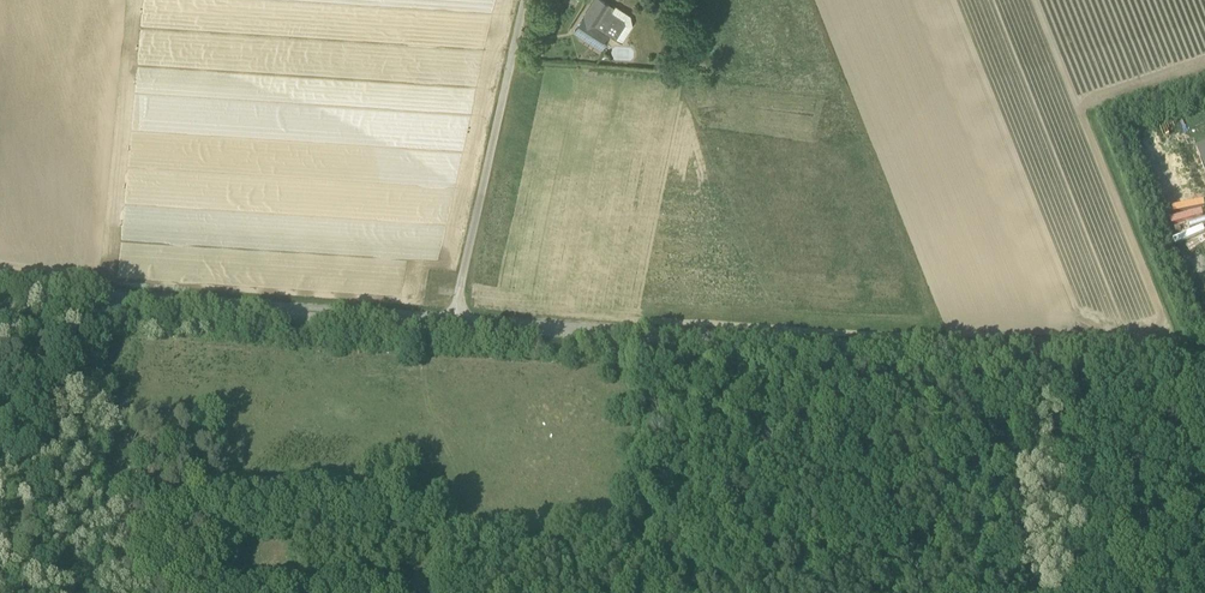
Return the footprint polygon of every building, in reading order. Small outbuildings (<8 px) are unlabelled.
[(574,30),(602,49),(610,35),(616,39),(625,23),(624,21),(613,13),(608,9),(610,5),(604,1),(605,0),(594,0),(574,30)]
